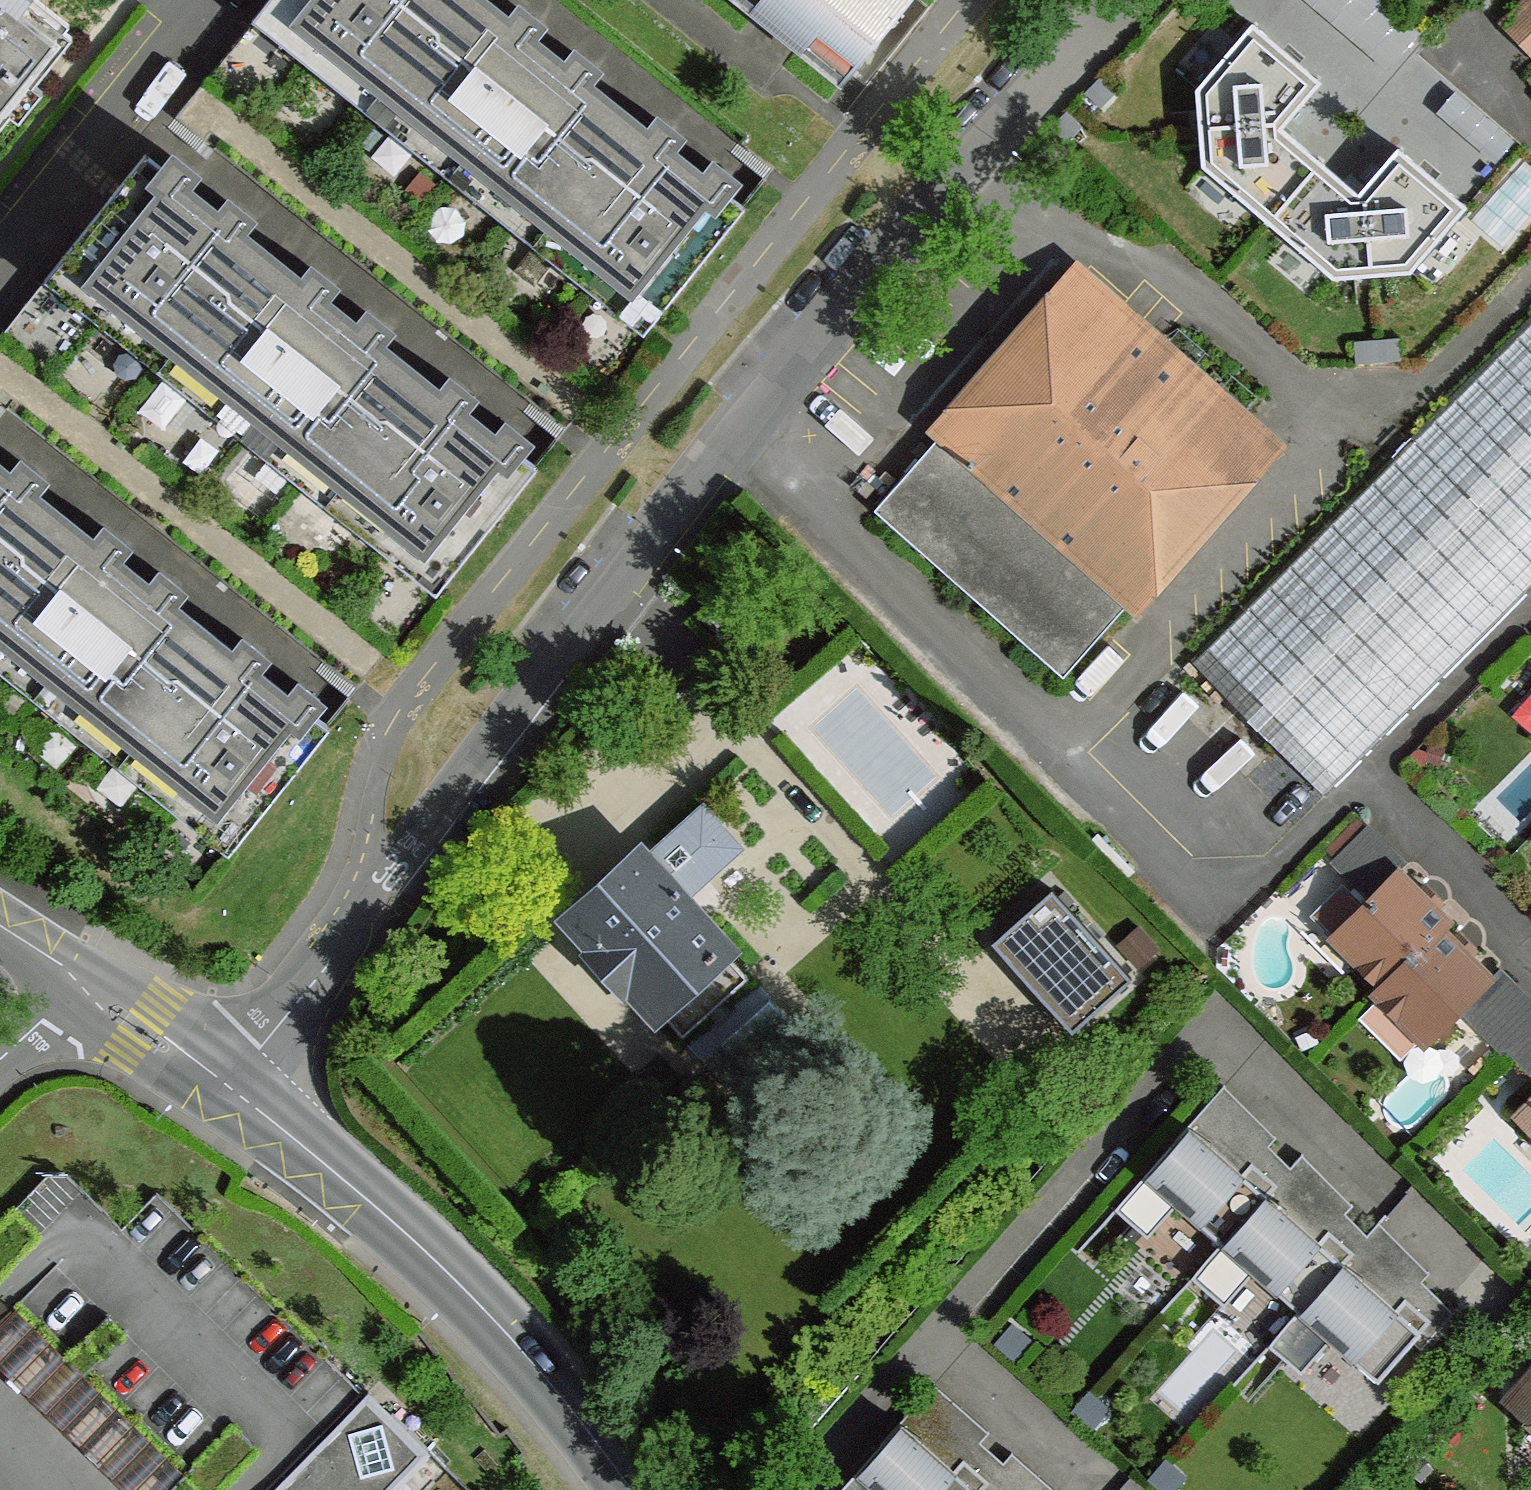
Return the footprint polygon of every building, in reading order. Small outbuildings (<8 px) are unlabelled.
[(74,30),(36,0),(0,0),(0,124),(74,30)] [(253,19),(308,63),(366,110),(455,0),(268,0),(253,19)] [(366,110),(451,177),(504,220),(617,84),(512,0),(455,0),(366,110)] [(847,77),(909,0),(755,0),(847,77)] [(1501,22),(1530,54),(1530,0),(1524,0),(1501,22)] [(1275,222),(1322,167),(1281,133),(1283,124),(1318,84),(1256,30),(1203,93),(1210,167),(1275,222)] [(617,84),(504,220),(590,289),(644,332),(758,194),(617,84)] [(271,233),(159,142),(47,280),(97,321),(159,371),(271,233)] [(1359,196),(1322,167),(1275,222),(1341,275),(1412,269),(1463,208),(1400,155),(1366,195),(1359,196)] [(409,344),(271,233),(159,371),(243,440),(297,484),(409,344)] [(1262,451),(1076,286),(942,436),(1130,604),(1262,451)] [(1194,663),(1323,794),(1530,585),(1530,324),(1194,663)] [(548,455),(409,344),(297,484),(380,551),(436,595),(548,455)] [(1064,678),(1130,604),(942,436),(875,511),(1064,678)] [(0,442),(0,571),(62,492),(0,442)] [(62,492),(0,571),(0,668),(92,743),(203,602),(62,492)] [(342,716),(203,602),(92,743),(229,853),(342,716)] [(704,804),(644,857),(674,890),(704,864),(713,874),(743,848),(704,804)] [(1370,901),(1398,872),(1407,863),(1369,825),(1330,862),(1370,901)] [(674,890),(644,857),(574,920),(654,1009),(657,1006),(721,948),(723,946),(674,890)] [(1364,907),(1336,937),(1383,984),(1440,931),(1449,923),(1398,872),(1370,901),(1364,907)] [(1315,915),(1336,937),(1364,907),(1344,887),(1315,915)] [(1052,890),(993,942),(1073,1033),(1134,979),(1052,890)] [(1440,931),(1383,984),(1376,992),(1426,1042),(1458,1012),(1491,981),(1440,931)] [(748,977),(721,948),(657,1006),(683,1034),(748,977)] [(1491,981),(1458,1012),(1501,1054),(1506,1049),(1530,1023),(1530,1000),(1501,971),(1491,981)] [(1506,1049),(1530,1073),(1530,1023),(1506,1049)] [(1242,1173),(1254,1162),(1277,1137),(1222,1089),(1188,1125),(1242,1173)] [(1520,1118),(1530,1128),(1530,1107),(1520,1118)] [(1223,1242),(1267,1194),(1277,1182),(1254,1162),(1242,1173),(1188,1125),(1146,1172),(1178,1202),(1223,1242)] [(1300,1157),(1277,1182),(1267,1194),(1319,1240),(1328,1229),(1344,1213),(1352,1204),(1300,1157)] [(1148,1236),(1178,1202),(1146,1172),(1115,1206),(1148,1236)] [(1298,1310),(1343,1260),(1352,1250),(1328,1229),(1319,1240),(1267,1194),(1223,1242),(1254,1270),(1298,1310)] [(1368,1236),(1344,1213),(1328,1229),(1352,1250),(1343,1260),(1395,1308),(1405,1297),(1430,1320),(1412,1341),(1423,1349),(1454,1312),(1423,1281),(1430,1274),(1379,1224),(1368,1236)] [(1254,1270),(1223,1242),(1193,1275),(1224,1303),(1254,1270)] [(1395,1308),(1343,1260),(1298,1310),(1330,1338),(1378,1380),(1412,1341),(1430,1320),(1405,1297),(1395,1308)] [(1330,1338),(1298,1310),(1268,1344),(1299,1372),(1330,1338)] [(1031,1341),(1013,1325),(997,1343),(1015,1359),(1031,1341)] [(1516,1397),(1530,1410),(1530,1381),(1516,1397)] [(954,1471),(966,1459),(990,1432),(936,1384),(901,1423),(954,1471)] [(431,1452),(370,1392),(274,1489),(394,1489),(431,1452)] [(1110,1409),(1090,1393),(1075,1411),(1094,1428),(1110,1409)] [(990,1481),(966,1459),(954,1471),(901,1423),(858,1470),(880,1489),(981,1489),(990,1481)] [(990,1481),(981,1489),(1054,1489),(1014,1454),(990,1481)] [(1166,1461),(1151,1480),(1164,1489),(1172,1489),(1184,1476),(1166,1461)] [(858,1470),(840,1489),(880,1489),(858,1470)]
